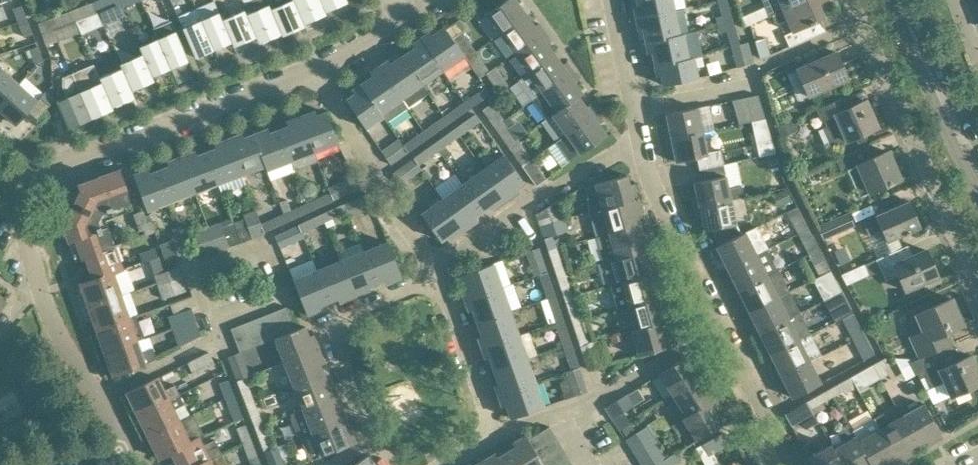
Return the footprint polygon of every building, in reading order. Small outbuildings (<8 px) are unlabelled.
[(94,2),(99,13),(121,5),(120,0),(100,0),(94,2)] [(269,5),(267,0),(252,0),(242,4),(244,11),(246,15),(256,36),(258,41),(279,32),(281,36),(282,35),(269,5)] [(269,5),(282,35),(304,26),(293,0),(279,0),(269,5)] [(320,0),(293,0),(304,26),(305,26),(303,21),(325,12),(320,0)] [(325,12),(347,2),(347,0),(320,0),(325,12)] [(498,30),(501,33),(526,14),(516,0),(499,0),(501,3),(486,14),(498,30)] [(634,7),(636,18),(674,10),(672,0),(637,0),(638,6),(634,7)] [(722,14),(714,17),(717,25),(725,23),(733,21),(727,0),(718,0),(722,14)] [(769,15),(783,9),(805,0),(763,0),(769,15)] [(769,15),(769,16),(772,15),(776,24),(787,19),(792,31),(784,34),(789,46),(826,30),(821,20),(825,18),(824,17),(817,3),(825,0),(805,0),(783,9),(769,15)] [(213,1),(196,8),(214,49),(231,42),(222,21),(213,1)] [(94,2),(72,11),(76,22),(99,13),(94,2)] [(13,9),(18,21),(27,18),(22,5),(13,9)] [(178,16),(183,28),(196,57),(214,49),(196,8),(178,16)] [(674,10),(636,18),(638,28),(643,27),(645,40),(679,33),(674,10)] [(72,11),(49,20),(53,31),(57,41),(80,32),(76,22),(72,11)] [(244,11),(222,21),(231,42),(232,42),(234,46),(256,36),(246,15),(244,11)] [(526,14),(501,33),(515,53),(545,31),(538,22),(534,25),(526,14)] [(27,18),(18,21),(25,38),(34,34),(27,18)] [(53,31),(49,20),(39,23),(48,45),(57,41),(53,31)] [(171,21),(153,28),(157,40),(158,42),(170,68),(188,60),(180,42),(176,32),(171,21)] [(456,21),(445,28),(453,38),(462,31),(463,31),(456,21)] [(733,21),(725,23),(731,45),(739,43),(733,21)] [(756,22),(750,24),(755,39),(761,38),(756,22)] [(423,36),(421,38),(443,70),(446,68),(465,55),(453,38),(445,28),(444,27),(432,35),(430,31),(423,36)] [(462,31),(453,38),(465,55),(466,58),(476,51),(462,31)] [(545,31),(515,53),(529,71),(517,79),(518,80),(555,54),(547,43),(551,40),(545,31)] [(679,33),(645,40),(648,52),(652,51),(655,63),(689,56),(684,34),(679,35),(679,33)] [(407,52),(403,55),(422,84),(427,80),(443,70),(421,38),(412,44),(415,47),(407,52)] [(755,40),(760,58),(770,55),(765,38),(755,40)] [(139,47),(143,54),(152,76),(170,68),(157,40),(139,47)] [(739,43),(731,45),(737,67),(753,62),(748,43),(747,42),(739,45),(739,43)] [(36,64),(44,60),(39,46),(30,50),(36,64)] [(476,51),(466,58),(471,64),(480,76),(489,70),(476,51)] [(797,68),(805,86),(809,96),(847,79),(835,51),(797,68)] [(120,64),(122,68),(132,90),(154,80),(152,76),(143,54),(120,64)] [(555,54),(518,80),(532,99),(573,70),(567,61),(562,64),(555,54)] [(386,61),(379,66),(401,98),(408,93),(422,84),(403,55),(391,64),(388,60),(386,61)] [(689,56),(655,63),(657,76),(662,75),(664,85),(697,78),(693,57),(689,58),(689,56)] [(93,63),(71,73),(76,86),(83,103),(90,119),(113,109),(111,104),(99,78),(93,63)] [(371,77),(361,84),(383,116),(387,122),(396,115),(403,110),(408,107),(401,98),(379,66),(370,72),(373,76),(371,77)] [(495,66),(485,73),(499,93),(509,86),(495,66)] [(122,68),(99,78),(111,104),(134,95),(132,90),(122,68)] [(18,85),(0,69),(0,105),(18,85)] [(573,70),(532,99),(545,118),(582,92),(575,82),(579,79),(573,70)] [(57,102),(61,110),(69,128),(90,119),(83,103),(76,86),(71,73),(62,77),(65,84),(62,85),(67,97),(57,102)] [(355,93),(346,99),(366,127),(383,116),(361,84),(352,90),(355,93)] [(0,105),(0,113),(2,111),(16,123),(25,114),(34,122),(53,101),(44,94),(36,102),(18,85),(0,105)] [(465,102),(470,109),(490,94),(485,87),(476,94),(465,102)] [(582,92),(545,118),(546,119),(552,114),(566,134),(555,141),(555,142),(596,112),(590,103),(586,106),(578,96),(583,93),(582,92)] [(758,94),(732,100),(739,124),(765,118),(758,94)] [(818,107),(826,125),(822,127),(831,147),(877,127),(865,100),(851,106),(846,95),(818,107)] [(465,102),(453,110),(458,117),(470,109),(465,102)] [(482,110),(494,126),(504,119),(493,102),(482,110)] [(663,128),(666,139),(702,131),(697,107),(666,114),(668,127),(663,128)] [(315,111),(301,116),(314,151),(338,142),(326,111),(317,115),(315,111)] [(596,112),(555,142),(570,161),(606,135),(598,124),(603,121),(596,112)] [(476,114),(464,123),(469,129),(481,121),(476,114)] [(288,126),(279,129),(291,160),(314,151),(301,116),(287,121),(288,126)] [(794,118),(775,125),(780,137),(798,129),(794,118)] [(504,119),(494,126),(507,145),(518,138),(504,119)] [(436,123),(424,131),(429,138),(441,129),(436,123)] [(291,160),(279,129),(269,133),(268,128),(254,134),(267,169),(271,180),(295,171),(291,160)] [(399,139),(398,139),(408,152),(428,138),(424,131),(404,146),(399,139)] [(702,131),(666,139),(668,149),(673,148),(676,161),(697,157),(699,169),(723,164),(720,148),(706,151),(702,131)] [(242,133),(228,138),(242,173),(265,164),(266,169),(267,169),(254,134),(244,137),(242,133)] [(446,135),(434,143),(439,150),(451,142),(446,135)] [(216,148),(206,152),(218,182),(242,173),(228,138),(214,144),(216,148)] [(518,138),(507,145),(522,166),(532,158),(518,138)] [(398,139),(381,151),(391,164),(408,152),(398,139)] [(756,142),(759,156),(775,152),(771,139),(756,142)] [(434,143),(422,152),(427,159),(439,150),(434,143)] [(871,143),(853,151),(829,162),(835,176),(848,170),(854,182),(860,196),(870,192),(900,179),(887,151),(877,155),(871,143)] [(195,151),(181,156),(195,191),(218,182),(206,152),(197,155),(195,151)] [(504,155),(483,169),(505,200),(518,190),(515,186),(523,181),(504,155)] [(169,166),(159,170),(171,200),(195,191),(181,156),(167,162),(169,166)] [(414,158),(395,171),(392,173),(400,184),(417,172),(421,169),(418,165),(414,158)] [(532,158),(522,166),(536,185),(546,178),(532,158)] [(692,196),(694,207),(730,199),(743,196),(741,185),(728,187),(723,164),(699,169),(702,181),(694,182),(697,195),(692,196)] [(67,216),(61,219),(68,240),(67,240),(75,261),(86,257),(115,247),(105,219),(133,210),(119,169),(77,184),(80,190),(67,216)] [(148,169),(134,174),(147,210),(171,200),(159,170),(150,173),(148,169)] [(483,169),(463,184),(482,210),(489,205),(492,209),(505,200),(483,169)] [(626,174),(586,186),(589,212),(638,198),(634,183),(629,185),(626,174)] [(355,175),(328,187),(333,200),(360,188),(355,175)] [(300,183),(296,185),(299,193),(296,197),(298,201),(302,201),(306,199),(300,183)] [(463,184),(442,199),(464,229),(477,220),(474,216),(482,210),(463,184)] [(329,193),(307,203),(310,211),(333,200),(328,187),(327,188),(329,193)] [(791,200),(785,188),(772,194),(779,206),(791,200)] [(367,193),(345,203),(350,216),(373,205),(367,193)] [(283,214),(286,222),(310,211),(307,203),(291,210),(286,198),(278,202),(283,214)] [(638,198),(589,212),(589,214),(595,236),(640,224),(637,214),(642,212),(638,198)] [(442,199),(421,213),(440,240),(448,234),(451,238),(464,229),(442,199)] [(730,199),(694,207),(696,217),(702,217),(704,230),(711,228),(719,245),(712,249),(745,233),(744,232),(740,234),(735,224),(730,199)] [(909,200),(862,221),(868,234),(878,257),(891,252),(901,247),(897,237),(905,233),(906,234),(910,233),(909,231),(920,226),(909,200)] [(345,203),(321,214),(324,222),(347,211),(350,216),(345,203)] [(560,206),(536,214),(541,227),(565,219),(560,206)] [(145,235),(155,232),(149,214),(145,215),(143,211),(133,215),(139,231),(143,230),(145,235)] [(244,218),(232,222),(239,243),(252,239),(264,235),(255,211),(243,216),(244,218)] [(256,211),(255,211),(264,235),(264,234),(264,232),(286,222),(283,214),(261,224),(256,211)] [(823,238),(855,224),(850,212),(818,226),(823,238)] [(803,217),(793,222),(798,233),(809,228),(803,217)] [(299,225),(302,232),(313,227),(315,226),(311,219),(299,225)] [(565,219),(541,227),(548,250),(557,248),(554,239),(553,235),(568,230),(565,219)] [(220,224),(208,228),(216,252),(239,243),(232,222),(221,226),(220,224)] [(640,224),(595,236),(602,261),(604,260),(651,247),(647,232),(643,233),(640,224)] [(299,225),(274,236),(280,248),(304,237),(302,232),(299,225)] [(745,233),(712,249),(717,258),(721,256),(728,268),(767,249),(768,248),(758,226),(745,233)] [(196,233),(202,251),(204,256),(216,252),(208,228),(196,233)] [(172,237),(180,260),(180,261),(192,257),(183,233),(172,237)] [(814,239),(804,244),(809,254),(820,249),(814,239)] [(388,242),(364,251),(376,281),(384,278),(386,282),(402,276),(388,242)] [(115,247),(86,257),(93,278),(93,280),(114,273),(123,270),(115,247)] [(539,247),(526,252),(534,276),(547,272),(539,247)] [(651,247),(604,260),(610,284),(654,272),(651,262),(655,261),(651,247)] [(891,252),(864,264),(867,271),(869,275),(881,269),(886,280),(898,275),(905,290),(938,275),(926,250),(906,258),(901,247),(891,252)] [(557,248),(548,250),(557,275),(564,272),(557,248)] [(143,263),(149,261),(158,258),(155,249),(139,255),(143,263)] [(766,275),(777,269),(767,249),(728,268),(733,280),(729,282),(733,292),(766,275)] [(820,249),(809,254),(820,276),(831,270),(825,259),(820,249)] [(364,251),(341,261),(354,295),(369,289),(368,285),(376,281),(364,251)] [(341,261),(317,270),(329,300),(338,297),(339,301),(354,295),(341,261)] [(462,290),(465,299),(501,287),(493,263),(461,274),(466,288),(462,290)] [(178,268),(163,273),(155,276),(158,287),(182,279),(178,268)] [(778,297),(789,292),(777,269),(766,275),(733,292),(738,302),(743,299),(749,312),(778,297)] [(851,269),(841,274),(845,282),(846,283),(856,279),(851,269)] [(317,270),(293,280),(307,314),(323,308),(321,303),(329,300),(317,270)] [(831,270),(820,276),(826,286),(831,297),(842,291),(836,280),(831,270)] [(547,272),(534,276),(534,277),(540,275),(548,298),(555,296),(547,272)] [(572,296),(564,272),(557,275),(565,298),(572,296)] [(654,272),(610,284),(617,308),(628,305),(665,295),(661,280),(656,281),(654,272)] [(80,283),(89,307),(122,295),(114,273),(93,280),(93,278),(80,283)] [(182,279),(158,287),(163,300),(186,292),(182,279)] [(501,287),(465,299),(469,310),(473,308),(478,322),(510,311),(501,287)] [(831,297),(837,308),(847,302),(842,291),(831,297)] [(755,335),(800,313),(789,292),(778,297),(749,312),(755,323),(750,325),(755,335)] [(122,295),(89,307),(97,330),(136,316),(136,314),(129,317),(122,295)] [(665,295),(628,305),(635,329),(631,330),(632,331),(667,321),(664,311),(669,309),(665,295)] [(555,296),(548,298),(555,322),(563,319),(555,296)] [(565,298),(573,322),(580,320),(572,296),(565,298)] [(920,357),(912,361),(913,362),(939,350),(938,350),(944,347),(939,335),(964,324),(952,298),(934,306),(916,314),(923,331),(911,336),(920,357)] [(287,306),(275,311),(284,334),(296,329),(287,306)] [(168,316),(173,329),(196,320),(192,308),(168,316)] [(275,311),(264,315),(273,339),(275,338),(284,334),(275,311)] [(510,311),(478,322),(482,336),(478,337),(482,347),(518,335),(510,311)] [(799,339),(811,334),(800,313),(755,335),(760,344),(764,342),(771,355),(799,340),(799,339)] [(264,315),(253,320),(262,343),(273,339),(264,315)] [(136,316),(97,330),(105,352),(138,341),(137,339),(144,337),(136,316)] [(563,319),(555,322),(563,345),(571,343),(563,319)] [(196,320),(173,329),(179,346),(201,335),(196,320)] [(253,320),(241,324),(250,348),(262,343),(253,320)] [(580,320),(573,322),(581,346),(593,342),(602,339),(602,338),(588,342),(585,333),(580,320)] [(667,321),(632,331),(638,355),(669,346),(666,336),(671,335),(667,321)] [(858,323),(848,329),(854,339),(864,334),(858,323)] [(241,324),(230,329),(240,352),(250,348),(241,324)] [(284,334),(275,338),(285,362),(319,348),(313,334),(309,335),(305,326),(296,329),(284,334)] [(609,336),(611,342),(624,338),(622,332),(609,336)] [(822,355),(811,334),(799,339),(799,340),(771,355),(776,366),(772,368),(777,378),(810,361),(822,355)] [(864,334),(854,339),(859,350),(864,358),(874,353),(864,334)] [(518,335),(482,347),(485,357),(489,356),(494,370),(527,358),(518,335)] [(581,346),(588,369),(609,361),(602,339),(593,342),(581,346)] [(138,341),(105,352),(112,374),(145,363),(157,357),(153,347),(141,351),(138,341)] [(571,343),(563,345),(571,370),(579,367),(571,343)] [(319,348),(285,362),(294,386),(324,373),(320,364),(324,362),(319,348)] [(913,362),(918,374),(920,378),(924,376),(929,388),(944,381),(951,396),(977,384),(977,370),(971,355),(945,366),(939,350),(913,362)] [(228,357),(238,381),(244,379),(250,376),(240,352),(228,357)] [(209,353),(187,364),(193,375),(214,364),(209,353)] [(688,355),(659,373),(673,395),(706,375),(699,365),(696,367),(688,355)] [(885,357),(873,364),(880,377),(879,374),(886,370),(885,367),(889,365),(885,357)] [(527,358),(494,370),(499,383),(495,385),(499,395),(535,382),(527,358)] [(810,361),(777,378),(781,387),(786,385),(792,397),(821,383),(810,361)] [(860,371),(851,377),(856,386),(858,390),(880,377),(873,364),(860,371)] [(566,371),(568,377),(570,384),(561,387),(565,399),(587,391),(579,367),(571,370),(566,371)] [(290,413),(290,414),(337,395),(332,380),(327,382),(324,373),(294,386),(303,408),(290,413)] [(706,375),(673,395),(686,416),(715,398),(707,385),(711,383),(706,375)] [(158,377),(126,392),(138,415),(180,394),(175,384),(164,389),(158,377)] [(845,392),(856,386),(851,377),(829,389),(833,396),(844,389),(845,392)] [(244,379),(238,381),(243,394),(247,405),(253,402),(244,379)] [(220,383),(226,398),(233,396),(228,380),(220,383)] [(535,382),(499,395),(502,405),(506,403),(511,418),(543,406),(535,382)] [(816,396),(807,401),(813,413),(825,406),(822,401),(833,396),(829,389),(816,396)] [(180,394),(138,415),(149,437),(194,414),(193,413),(179,420),(174,410),(184,404),(180,394)] [(627,394),(605,407),(619,429),(630,423),(623,411),(634,405),(627,394)] [(337,395),(290,414),(291,417),(290,417),(297,435),(298,434),(299,437),(312,432),(342,420),(338,410),(343,409),(337,395)] [(233,396),(226,398),(232,414),(239,411),(233,396)] [(686,416),(682,418),(696,440),(725,422),(717,409),(721,407),(715,398),(686,416)] [(813,413),(807,401),(785,414),(791,425),(800,420),(805,429),(818,422),(813,413)] [(253,402),(247,405),(255,428),(262,425),(253,402)] [(925,405),(902,417),(917,444),(925,440),(928,444),(942,436),(925,405)] [(883,412),(873,417),(897,461),(912,453),(910,449),(917,444),(902,417),(890,424),(883,412)] [(194,414),(149,437),(159,458),(171,452),(172,453),(190,444),(189,443),(199,438),(199,437),(204,435),(194,414)] [(848,423),(855,437),(856,437),(858,441),(871,464),(880,464),(881,464),(890,464),(897,461),(873,417),(852,429),(848,423)] [(342,420),(312,432),(321,456),(356,442),(350,427),(346,429),(342,420)] [(630,423),(622,429),(626,437),(635,432),(630,423)] [(834,449),(842,464),(871,464),(858,441),(856,437),(855,437),(848,423),(836,429),(844,443),(834,449)] [(237,427),(243,443),(251,440),(245,425),(237,427)] [(262,425),(255,428),(264,452),(271,449),(262,425)] [(550,426),(528,439),(535,450),(556,437),(550,426)] [(647,426),(625,439),(632,451),(654,437),(647,426)] [(730,444),(724,433),(703,444),(710,455),(713,453),(730,444)] [(506,451),(514,464),(543,464),(541,461),(535,450),(528,439),(526,434),(512,442),(515,446),(506,451)] [(556,437),(535,450),(541,461),(562,447),(556,437)] [(654,437),(632,451),(639,461),(660,448),(654,437)] [(172,453),(178,464),(199,464),(221,454),(214,439),(203,445),(199,438),(189,443),(190,444),(172,453)] [(251,440),(243,443),(249,459),(257,456),(251,440)] [(802,445),(813,464),(842,464),(834,449),(831,444),(818,452),(811,440),(802,445)] [(713,453),(710,455),(703,444),(696,448),(706,464),(719,464),(720,464),(713,453)] [(271,449),(264,452),(269,464),(284,464),(277,447),(271,449)] [(541,461),(543,464),(557,464),(568,458),(562,447),(541,461)] [(482,460),(485,464),(514,464),(506,451),(497,457),(495,453),(482,460)] [(662,462),(664,464),(675,464),(681,461),(676,453),(662,462)] [(227,464),(221,454),(199,464),(225,464),(227,464)] [(352,464),(372,464),(374,464),(368,454),(352,464)]
